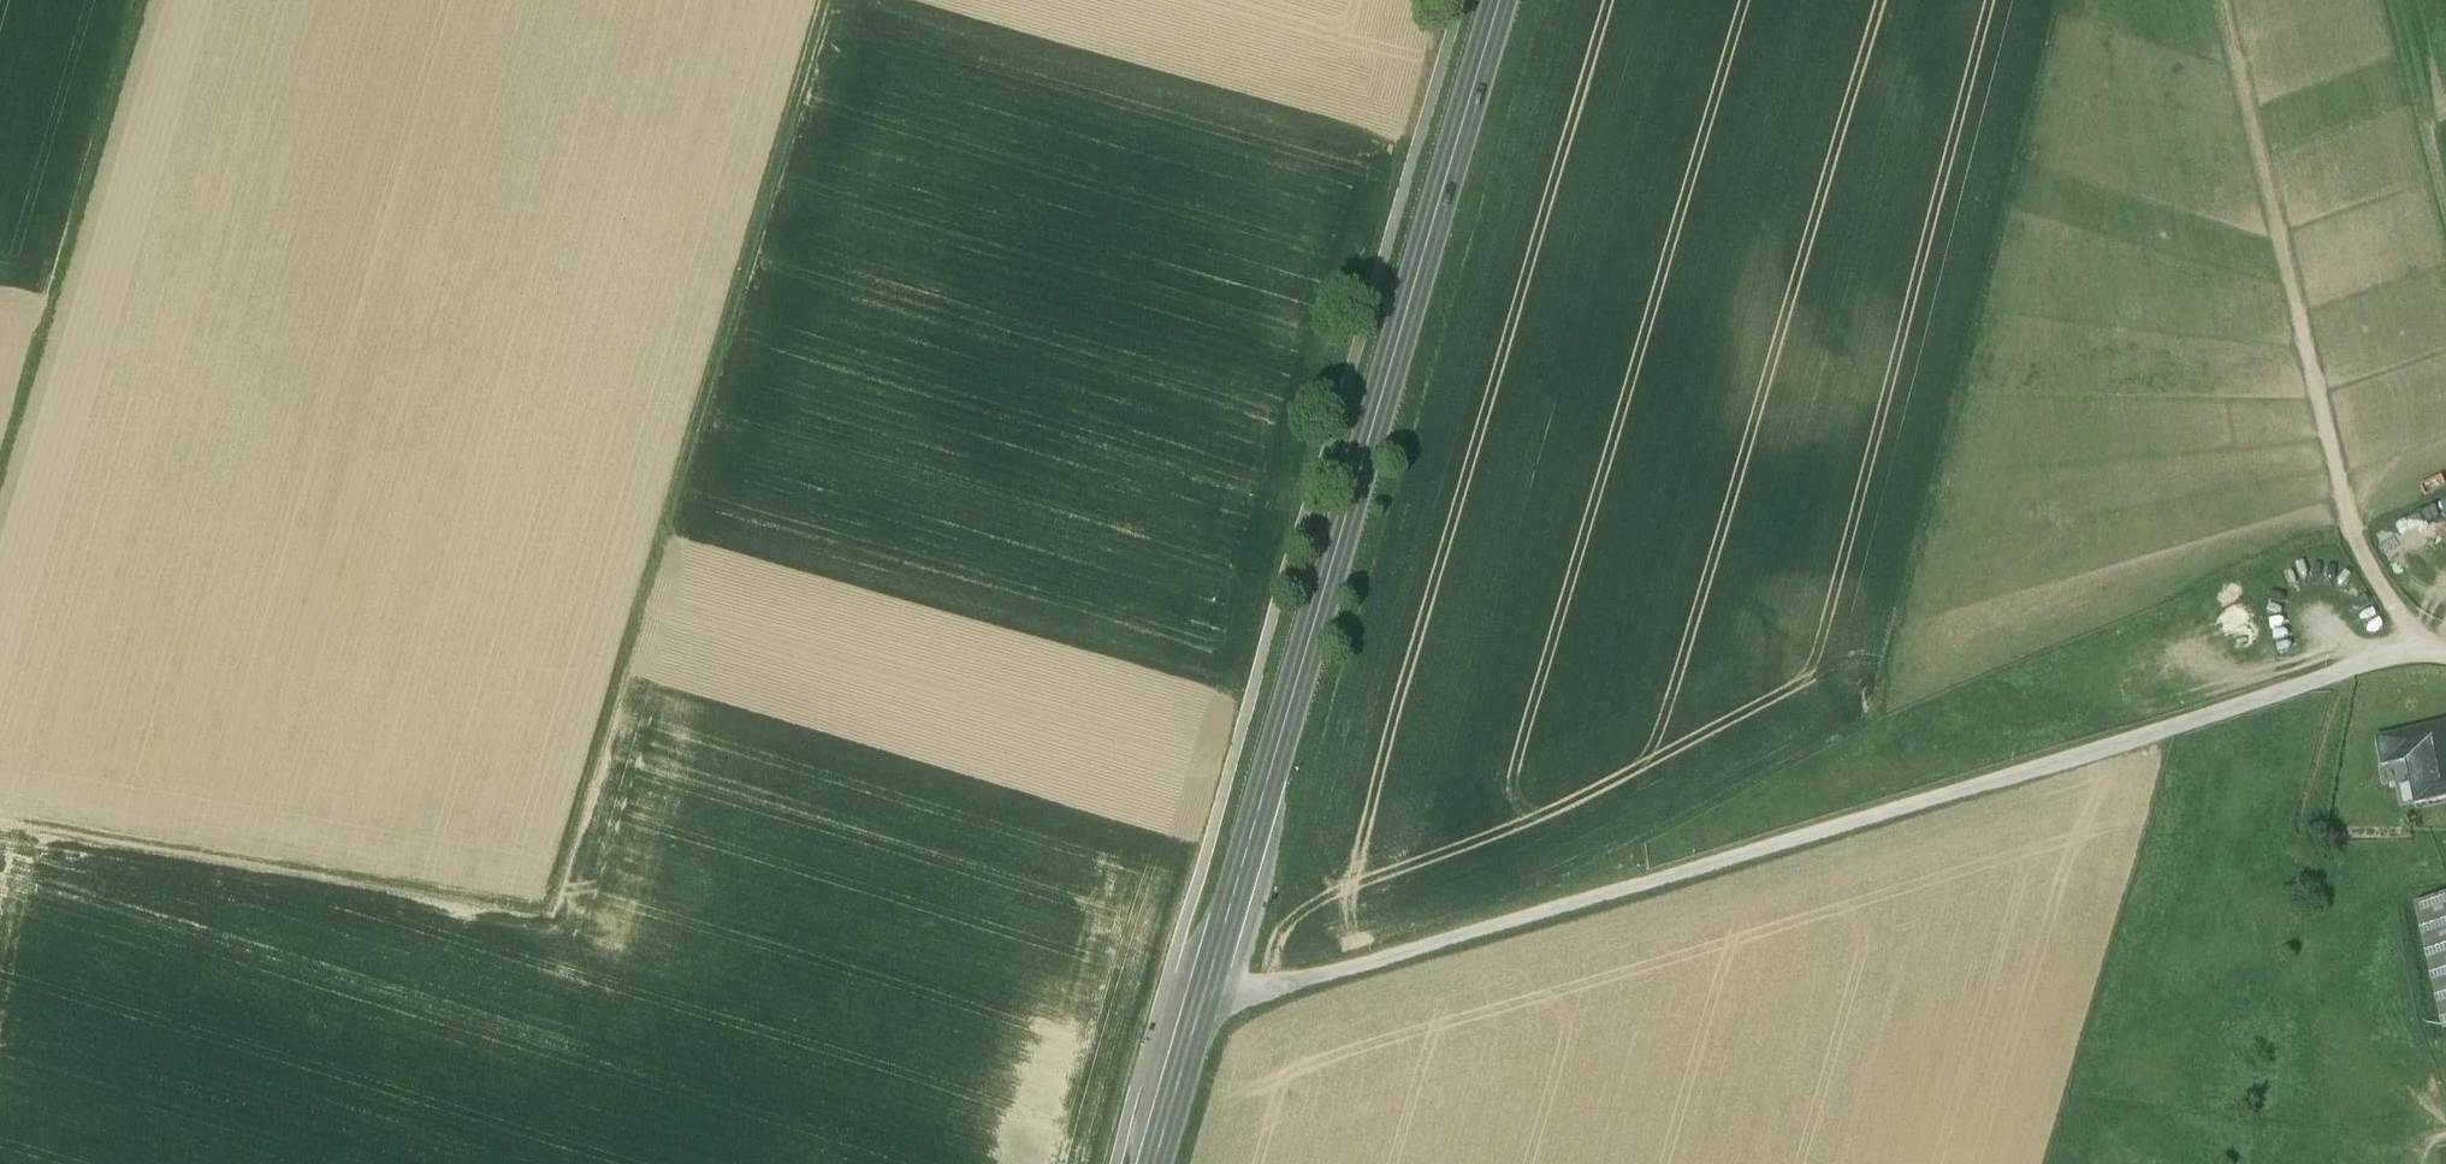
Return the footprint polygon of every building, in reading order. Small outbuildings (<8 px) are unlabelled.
[(2445,519),(2445,502),(2443,497),(2379,530),(2389,549),(2445,519)] [(2377,740),(2381,763),(2406,759),(2410,783),(2415,782),(2419,803),(2445,798),(2445,727),(2377,740)] [(2408,906),(2432,1024),(2445,1021),(2445,898),(2408,906)]
